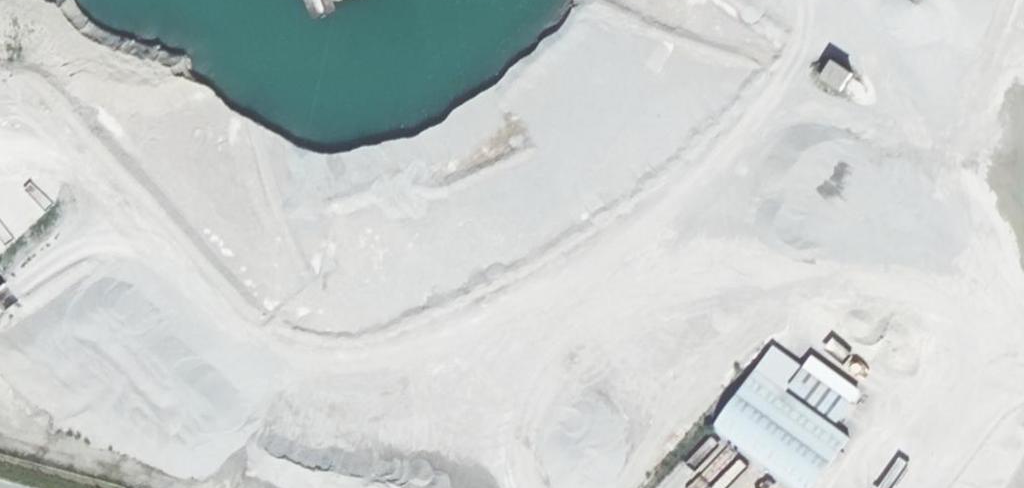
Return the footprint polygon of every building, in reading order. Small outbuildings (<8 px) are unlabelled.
[(851,76),(832,64),(821,83),(840,95),(851,76)] [(756,374),(714,433),(788,487),(814,487),(849,439),(756,374)]
